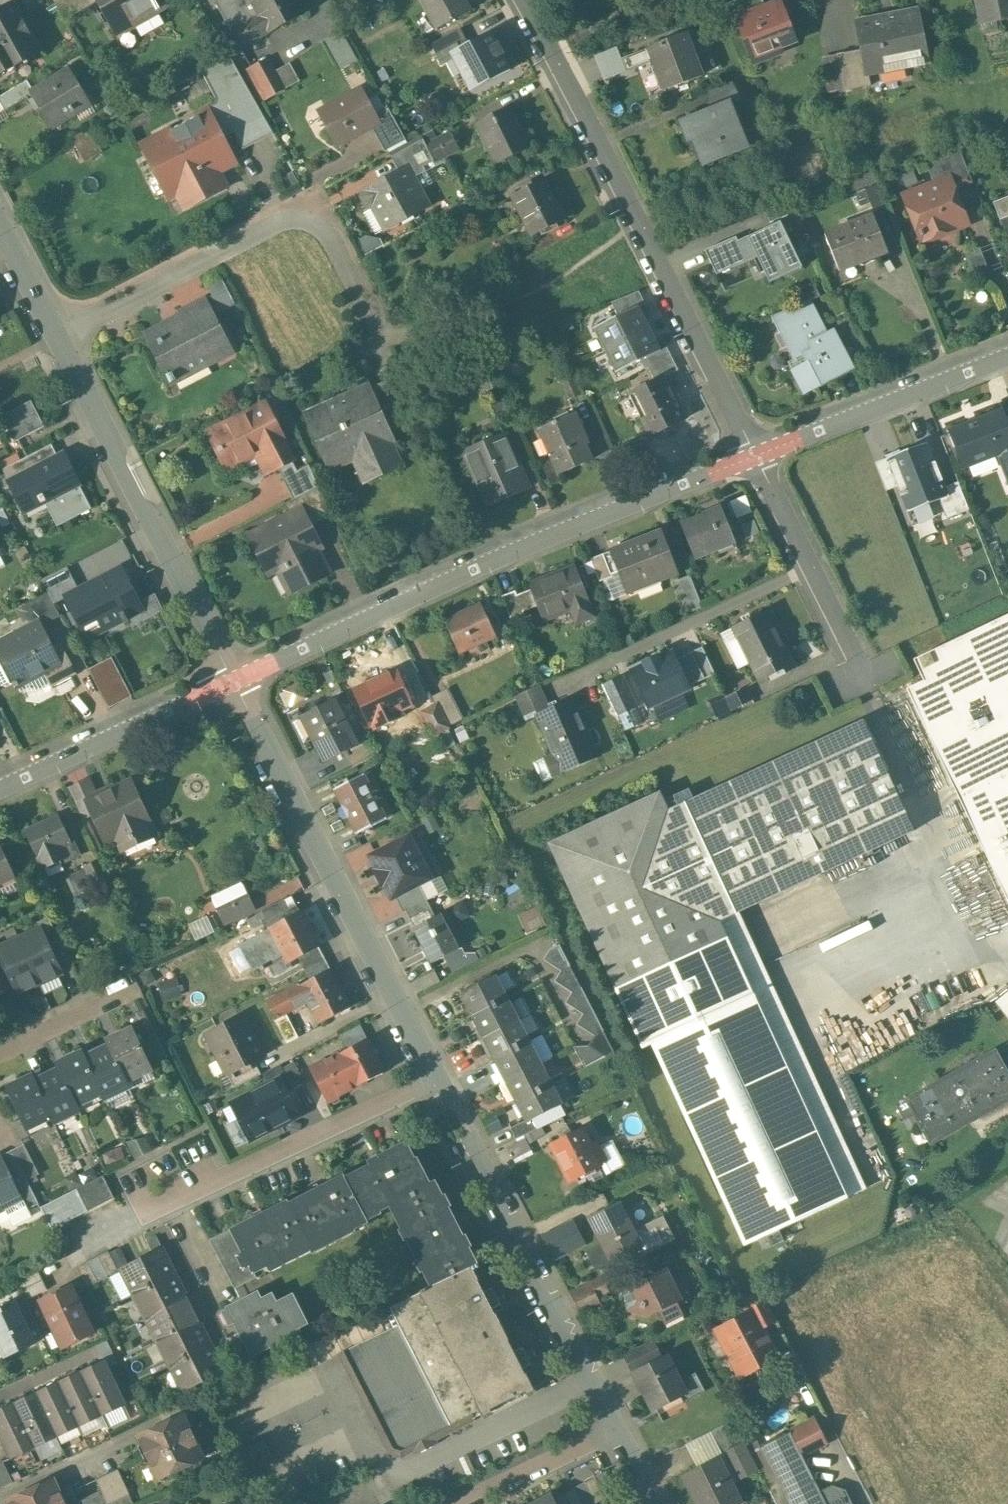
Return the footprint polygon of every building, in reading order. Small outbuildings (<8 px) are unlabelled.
[(64,20),(97,1),(97,0),(52,0),(64,20)] [(97,1),(115,33),(174,0),(97,0),(97,1)] [(229,30),(239,48),(240,48),(303,14),(296,0),(213,0),(229,30)] [(435,27),(465,10),(460,0),(420,0),(435,27)] [(725,4),(732,21),(737,19),(737,18),(765,8),(762,0),(737,0),(725,4)] [(981,6),(977,7),(980,24),(1007,18),(1007,0),(980,0),(981,6)] [(765,8),(737,18),(737,19),(753,62),(780,51),(778,45),(793,39),(779,2),(765,8)] [(0,10),(0,70),(24,56),(26,59),(39,51),(13,3),(0,10)] [(917,10),(856,22),(861,49),(865,68),(867,68),(924,56),(925,60),(927,60),(917,10)] [(342,67),(358,58),(342,28),(325,37),(342,67)] [(229,30),(218,36),(229,56),(230,57),(242,51),(240,48),(239,48),(229,30)] [(508,69),(488,33),(458,50),(478,86),(508,69)] [(684,34),(649,48),(654,61),(665,89),(700,76),(684,34)] [(447,41),(428,51),(434,62),(435,63),(454,53),(447,41)] [(649,48),(621,58),(626,71),(654,61),(649,48)] [(861,49),(836,54),(843,90),(870,85),(867,68),(865,68),(861,49)] [(428,51),(413,59),(419,70),(434,62),(428,51)] [(230,57),(229,56),(214,64),(232,99),(224,103),(227,108),(208,118),(228,156),(273,133),(230,57)] [(266,56),(244,68),(261,100),(283,88),(266,56)] [(33,91),(30,92),(31,94),(51,127),(76,112),(72,106),(86,98),(69,69),(33,91)] [(0,96),(0,103),(4,110),(31,94),(30,92),(33,91),(27,80),(0,96)] [(732,82),(711,90),(718,107),(729,103),(741,99),(732,82)] [(359,89),(319,111),(337,145),(370,126),(377,123),(373,116),(359,89)] [(718,107),(680,121),(687,140),(699,135),(709,162),(747,147),(729,103),(718,107)] [(508,107),(476,123),(496,163),(528,148),(508,107)] [(387,108),(373,116),(377,123),(370,126),(384,151),(405,140),(387,108)] [(208,118),(190,128),(187,122),(170,132),(176,144),(153,156),(169,189),(180,183),(188,200),(216,185),(209,170),(215,166),(217,170),(231,163),(228,156),(208,118)] [(73,136),(85,158),(103,149),(91,127),(73,136)] [(449,133),(437,139),(445,155),(458,149),(449,133)] [(422,139),(390,157),(398,171),(406,167),(411,178),(425,171),(423,166),(433,161),(425,145),(422,139)] [(437,139),(425,145),(433,161),(445,155),(437,139)] [(959,152),(926,165),(933,184),(948,178),(951,185),(970,178),(959,152)] [(398,171),(361,191),(359,197),(364,207),(370,209),(373,207),(386,229),(427,207),(411,178),(406,167),(398,171)] [(933,184),(903,196),(922,244),(967,226),(959,205),(954,203),(950,192),(953,191),(951,185),(948,178),(933,184)] [(542,180),(511,196),(531,235),(564,217),(555,200),(553,201),(542,180)] [(877,184),(865,189),(872,209),(885,205),(877,184)] [(994,202),(1001,219),(1007,216),(1007,196),(994,202)] [(791,201),(765,211),(769,222),(795,212),(791,201)] [(873,215),(823,234),(837,270),(840,269),(838,264),(870,252),(872,256),(886,251),(873,215)] [(779,222),(748,237),(754,249),(769,282),(801,266),(779,222)] [(735,237),(705,250),(715,272),(746,258),(744,254),(754,249),(749,239),(739,244),(735,237)] [(205,287),(213,312),(234,305),(226,280),(205,287)] [(809,284),(797,290),(796,295),(798,299),(795,300),(798,305),(809,301),(820,296),(815,286),(809,284)] [(639,291),(611,302),(618,316),(638,306),(639,307),(646,304),(639,291)] [(204,300),(143,331),(170,382),(230,351),(204,300)] [(798,305),(771,315),(793,359),(788,361),(791,369),(803,394),(852,368),(832,329),(824,333),(819,325),(821,324),(809,301),(798,305)] [(618,316),(594,328),(605,351),(650,328),(639,307),(638,306),(618,316)] [(650,328),(605,351),(616,373),(641,361),(661,351),(660,349),(650,328)] [(661,351),(641,361),(645,370),(648,368),(649,369),(672,357),(667,346),(660,349),(661,351)] [(671,395),(661,376),(629,393),(651,436),(685,418),(673,394),(671,395)] [(367,387),(307,414),(327,459),(359,445),(369,468),(392,458),(396,465),(398,464),(387,441),(390,440),(377,410),(387,406),(379,387),(369,392),(367,387)] [(513,424),(500,395),(488,400),(500,430),(513,424)] [(31,401),(1,416),(14,442),(44,427),(31,401)] [(264,408),(212,435),(210,432),(208,433),(220,457),(216,459),(224,475),(239,467),(237,463),(238,458),(251,451),(256,452),(262,463),(278,469),(282,478),(297,470),(281,440),(283,439),(265,404),(262,405),(264,408)] [(951,431),(965,466),(998,453),(1007,449),(1007,429),(1002,412),(951,431)] [(575,414),(540,428),(558,474),(591,461),(584,444),(587,443),(575,414)] [(503,434),(464,451),(487,505),(527,488),(503,434)] [(633,442),(611,451),(615,463),(638,454),(633,442)] [(928,442),(900,453),(899,450),(885,455),(910,520),(931,511),(928,504),(939,500),(949,496),(945,487),(928,442)] [(51,444),(2,469),(8,480),(56,455),(51,444)] [(998,453),(1007,480),(1007,449),(998,453)] [(56,455),(8,480),(21,506),(39,498),(41,502),(44,500),(57,525),(90,508),(68,465),(63,468),(56,455)] [(297,470),(282,478),(293,499),(318,486),(308,465),(297,470)] [(958,482),(945,487),(949,496),(939,500),(947,518),(969,510),(958,482)] [(293,499),(284,504),(290,514),(299,509),(308,527),(331,516),(318,486),(293,499)] [(290,514),(251,534),(270,573),(285,565),(286,569),(288,568),(297,586),(327,571),(316,549),(318,548),(308,527),(299,509),(290,514)] [(702,518),(681,526),(695,558),(716,550),(715,548),(733,541),(720,509),(701,516),(702,518)] [(659,532),(610,551),(618,571),(627,593),(675,574),(659,532)] [(610,551),(589,559),(598,583),(611,577),(610,574),(618,571),(610,551)] [(66,566),(41,579),(48,592),(54,603),(65,597),(78,590),(66,566)] [(574,567),(530,585),(531,589),(516,595),(523,612),(538,606),(543,619),(570,608),(572,614),(590,607),(574,567)] [(78,590),(65,597),(86,638),(88,637),(87,635),(121,618),(123,623),(128,620),(126,617),(142,609),(121,568),(78,590)] [(689,576),(675,582),(687,613),(702,608),(689,576)] [(514,591),(502,596),(511,621),(525,616),(523,612),(516,595),(514,591)] [(48,592),(21,606),(31,625),(38,622),(40,626),(60,616),(53,603),(54,603),(48,592)] [(480,604),(444,621),(458,651),(494,634),(480,604)] [(765,613),(734,628),(761,681),(794,664),(785,645),(782,647),(765,613)] [(906,690),(1007,902),(1007,614),(912,659),(922,681),(906,690)] [(0,641),(0,653),(1,655),(15,681),(12,683),(12,684),(14,687),(17,685),(17,686),(43,672),(60,664),(51,647),(40,626),(38,622),(31,625),(0,641)] [(60,664),(43,672),(51,687),(76,674),(60,642),(51,647),(60,664)] [(646,665),(633,671),(649,707),(688,688),(671,653),(659,658),(658,655),(644,662),(646,665)] [(0,656),(0,682),(1,685),(6,687),(10,684),(10,685),(12,684),(12,683),(15,681),(1,655),(0,656)] [(90,669),(109,707),(131,696),(111,658),(90,669)] [(395,670),(352,691),(368,723),(370,722),(373,728),(402,714),(398,705),(410,699),(403,685),(402,685),(395,670)] [(624,671),(603,681),(624,728),(645,719),(624,671)] [(283,687),(289,704),(307,698),(301,681),(283,687)] [(538,685),(516,695),(524,714),(547,704),(538,685)] [(746,686),(725,696),(731,708),(752,698),(746,686)] [(446,690),(433,697),(436,704),(447,725),(461,718),(446,690)] [(333,699),(301,716),(302,717),(313,738),(324,761),(345,751),(356,745),(355,744),(333,699)] [(571,700),(537,715),(561,771),(596,756),(571,700)] [(436,704),(423,711),(434,734),(448,727),(447,725),(436,704)] [(313,738),(302,717),(292,722),(303,743),(313,738)] [(863,722),(668,811),(718,919),(736,910),(912,829),(863,722)] [(366,739),(355,744),(356,745),(345,751),(352,766),(374,755),(366,739)] [(369,771),(364,774),(363,773),(333,789),(342,806),(341,806),(347,817),(347,816),(356,834),(386,818),(386,817),(392,814),(369,771)] [(130,780),(112,789),(111,787),(86,799),(93,814),(105,841),(128,831),(129,834),(129,835),(131,840),(132,839),(134,844),(153,835),(147,822),(149,821),(130,780)] [(83,791),(71,797),(82,819),(93,814),(86,799),(83,791)] [(660,793),(550,844),(643,1047),(652,1044),(772,988),(736,910),(718,919),(668,811),(660,793)] [(56,814),(24,829),(36,855),(38,854),(58,845),(68,840),(63,829),(56,814)] [(79,855),(66,828),(63,829),(68,840),(58,845),(65,858),(63,859),(65,862),(79,855)] [(415,833),(370,856),(377,870),(376,872),(383,886),(385,886),(392,899),(396,897),(420,885),(432,879),(422,859),(426,857),(415,833)] [(58,845),(38,854),(44,867),(63,859),(65,858),(58,845)] [(14,876),(0,846),(0,882),(14,876)] [(97,859),(83,865),(93,886),(107,880),(97,859)] [(243,884),(212,899),(218,912),(249,897),(243,884)] [(420,885),(396,897),(404,912),(406,911),(428,901),(420,885)] [(249,897),(218,912),(224,924),(255,910),(249,897)] [(428,901),(406,911),(414,926),(435,916),(428,901)] [(520,912),(528,931),(546,923),(539,905),(520,912)] [(300,911),(239,944),(253,970),(259,967),(261,970),(264,968),(262,965),(284,954),(288,962),(299,956),(318,946),(300,911)] [(196,938),(215,930),(208,913),(189,921),(196,938)] [(414,926),(413,927),(431,963),(458,948),(440,913),(435,916),(414,926)] [(17,937),(40,984),(63,973),(40,926),(17,937)] [(18,995),(40,984),(17,937),(0,945),(0,960),(18,995)] [(593,1062),(617,1050),(560,943),(537,955),(593,1062)] [(318,946),(299,956),(305,968),(324,958),(318,946)] [(325,959),(305,969),(310,979),(330,969),(325,959)] [(310,979),(298,985),(307,1001),(318,1023),(350,1006),(330,969),(310,979)] [(496,975),(460,993),(472,1016),(507,998),(496,975)] [(298,985),(273,999),(281,1015),(285,1013),(307,1001),(298,985)] [(772,988),(652,1044),(744,1244),(865,1189),(772,988)] [(994,1001),(1007,1019),(1007,990),(994,1001)] [(507,998),(472,1016),(483,1037),(518,1019),(507,998)] [(296,1033),(285,1013),(281,1015),(274,1019),(285,1039),(296,1033)] [(242,1016),(207,1034),(227,1073),(253,1060),(262,1055),(242,1016)] [(518,1019),(483,1037),(494,1059),(529,1041),(518,1019)] [(359,1024),(339,1034),(340,1036),(331,1040),(336,1049),(345,1045),(345,1046),(365,1036),(359,1024)] [(130,1029),(106,1041),(121,1072),(124,1077),(126,1082),(151,1071),(130,1029)] [(367,1039),(337,1054),(354,1087),(384,1072),(367,1039)] [(529,1041),(494,1059),(505,1080),(540,1062),(529,1041)] [(108,1045),(82,1058),(100,1094),(103,1100),(128,1087),(126,1082),(124,1077),(121,1072),(108,1045)] [(908,1099),(932,1142),(1007,1101),(1007,1074),(995,1051),(908,1099)] [(80,1053),(55,1064),(57,1069),(75,1106),(100,1094),(82,1058),(80,1053)] [(337,1054),(311,1068),(327,1100),(331,1099),(333,1103),(339,1100),(337,1095),(354,1087),(337,1054)] [(253,1060),(227,1073),(234,1087),(261,1074),(253,1060)] [(294,1061),(281,1068),(292,1089),(305,1083),(294,1061)] [(540,1062),(505,1080),(516,1102),(552,1084),(540,1062)] [(57,1069),(31,1081),(49,1117),(52,1123),(78,1111),(75,1106),(57,1069)] [(29,1076),(4,1088),(24,1129),(49,1117),(31,1081),(29,1076)] [(279,1078),(231,1102),(250,1140),(269,1130),(264,1121),(294,1106),(279,1078)] [(552,1084),(516,1102),(525,1120),(526,1122),(531,1119),(562,1104),(552,1084)] [(525,1120),(510,1128),(515,1138),(536,1129),(531,1119),(526,1122),(525,1120)] [(582,1128),(571,1134),(569,1129),(563,1132),(565,1137),(551,1144),(570,1180),(600,1165),(600,1164),(604,1161),(595,1142),(590,1145),(582,1128)] [(428,1183),(406,1140),(367,1160),(369,1164),(345,1176),(344,1176),(366,1218),(389,1206),(430,1286),(476,1264),(477,1263),(435,1180),(428,1183)] [(39,1178),(23,1144),(11,1150),(29,1183),(39,1178)] [(11,1150),(0,1156),(0,1165),(18,1202),(29,1214),(40,1207),(29,1183),(11,1150)] [(1,1210),(18,1202),(0,1165),(0,1211),(1,1210)] [(287,1199),(230,1229),(253,1274),(254,1273),(267,1266),(270,1272),(310,1251),(312,1253),(355,1231),(354,1229),(368,1222),(366,1218),(344,1176),(345,1176),(343,1173),(288,1202),(287,1199)] [(102,1175),(89,1182),(100,1204),(113,1197),(102,1175)] [(100,1204),(89,1182),(76,1188),(76,1189),(88,1210),(100,1204)] [(76,1189),(64,1195),(75,1216),(88,1210),(76,1189)] [(75,1216),(64,1195),(53,1201),(64,1222),(75,1216)] [(53,1201),(40,1207),(52,1229),(64,1222),(53,1201)] [(18,1202),(1,1210),(10,1227),(30,1217),(29,1214),(18,1202)] [(619,1202),(589,1218),(611,1261),(640,1246),(646,1243),(639,1227),(633,1230),(619,1202)] [(663,1215),(639,1227),(646,1243),(640,1246),(644,1253),(674,1238),(663,1215)] [(572,1221),(543,1236),(554,1258),(583,1243),(572,1221)] [(253,1274),(230,1229),(209,1239),(234,1288),(256,1277),(254,1273),(253,1274)] [(108,1250),(97,1256),(108,1276),(118,1271),(108,1250)] [(161,1251),(123,1270),(135,1293),(173,1274),(161,1251)] [(108,1276),(97,1256),(87,1261),(97,1282),(108,1276)] [(97,1282),(87,1261),(76,1266),(86,1287),(97,1282)] [(476,1264),(426,1289),(425,1288),(420,1291),(420,1292),(389,1307),(399,1326),(412,1352),(451,1428),(473,1417),(473,1418),(532,1387),(522,1368),(531,1364),(522,1347),(514,1351),(492,1309),(501,1304),(492,1287),(483,1292),(477,1278),(482,1276),(476,1264)] [(38,1270),(17,1280),(26,1299),(47,1289),(38,1270)] [(173,1274),(135,1293),(147,1317),(185,1298),(173,1274)] [(655,1274),(644,1280),(635,1277),(618,1286),(629,1308),(648,1314),(658,1310),(663,1321),(681,1311),(665,1278),(655,1274)] [(601,1277),(571,1292),(580,1312),(599,1304),(595,1296),(607,1290),(601,1277)] [(71,1286),(40,1301),(41,1302),(44,1301),(64,1344),(61,1346),(62,1347),(93,1332),(92,1331),(72,1288),(71,1286)] [(776,1319),(760,1289),(745,1297),(752,1311),(753,1311),(761,1327),(776,1319)] [(258,1290),(225,1307),(251,1357),(301,1331),(294,1317),(303,1312),(293,1293),(277,1301),(272,1292),(261,1297),(258,1290)] [(185,1298),(147,1317),(159,1341),(197,1321),(185,1298)] [(0,1307),(0,1345),(6,1357),(34,1343),(14,1301),(0,1307)] [(752,1311),(716,1330),(740,1375),(777,1356),(761,1327),(753,1311),(752,1311)] [(376,1312),(300,1347),(310,1368),(340,1354),(386,1332),(376,1312)] [(197,1321),(159,1341),(171,1364),(209,1345),(197,1321)] [(340,1354),(355,1381),(412,1352),(399,1326),(386,1332),(340,1354)] [(653,1339),(622,1354),(632,1373),(634,1373),(633,1372),(662,1357),(653,1339)] [(209,1345),(171,1364),(183,1388),(221,1369),(209,1345)] [(412,1352),(355,1381),(391,1451),(401,1455),(452,1429),(412,1352)] [(662,1357),(633,1372),(634,1373),(653,1409),(684,1394),(685,1393),(679,1380),(666,1355),(662,1357)] [(124,1404),(104,1361),(81,1372),(101,1415),(124,1404)] [(81,1372),(58,1383),(79,1425),(101,1415),(81,1372)] [(695,1372),(679,1380),(685,1393),(684,1394),(687,1400),(705,1391),(695,1372)] [(79,1425),(58,1383),(36,1393),(56,1436),(79,1425)] [(56,1436),(36,1393),(14,1404),(34,1446),(56,1436)] [(183,1402),(160,1413),(165,1424),(183,1416),(183,1417),(189,1414),(183,1402)] [(0,1410),(0,1433),(11,1457),(34,1446),(14,1404),(0,1410)] [(165,1424),(153,1430),(155,1435),(141,1442),(151,1464),(154,1462),(161,1477),(202,1457),(183,1417),(183,1416),(165,1424)] [(723,1455),(725,1453),(745,1443),(733,1419),(710,1431),(723,1455)] [(811,1421),(790,1432),(800,1453),(822,1442),(811,1421)] [(760,1447),(789,1503),(826,1503),(820,1492),(800,1453),(790,1432),(760,1447)] [(253,1465),(273,1456),(265,1440),(245,1449),(253,1465)] [(758,1469),(749,1452),(745,1443),(725,1453),(738,1479),(758,1469)] [(760,1447),(749,1452),(758,1469),(776,1503),(789,1503),(760,1447)] [(684,1474),(699,1503),(738,1503),(745,1501),(732,1475),(727,1478),(717,1457),(684,1474)] [(0,1461),(0,1487),(14,1481),(5,1459),(0,1461)] [(96,1479),(107,1503),(109,1503),(129,1494),(117,1469),(96,1479)] [(605,1471),(594,1476),(595,1477),(605,1497),(615,1492),(605,1471)] [(605,1497),(595,1477),(584,1482),(595,1503),(605,1497)] [(72,1503),(107,1503),(96,1479),(95,1480),(100,1490),(72,1503)] [(23,1494),(25,1499),(15,1503),(64,1503),(53,1480),(23,1494)] [(574,1487),(583,1503),(593,1503),(595,1503),(584,1482),(574,1487)] [(574,1487),(564,1493),(570,1503),(583,1503),(574,1487)] [(844,1491),(832,1487),(820,1492),(826,1503),(850,1503),(844,1491)] [(528,1503),(556,1503),(550,1492),(528,1503)] [(564,1493),(554,1498),(557,1503),(570,1503),(564,1493)]
